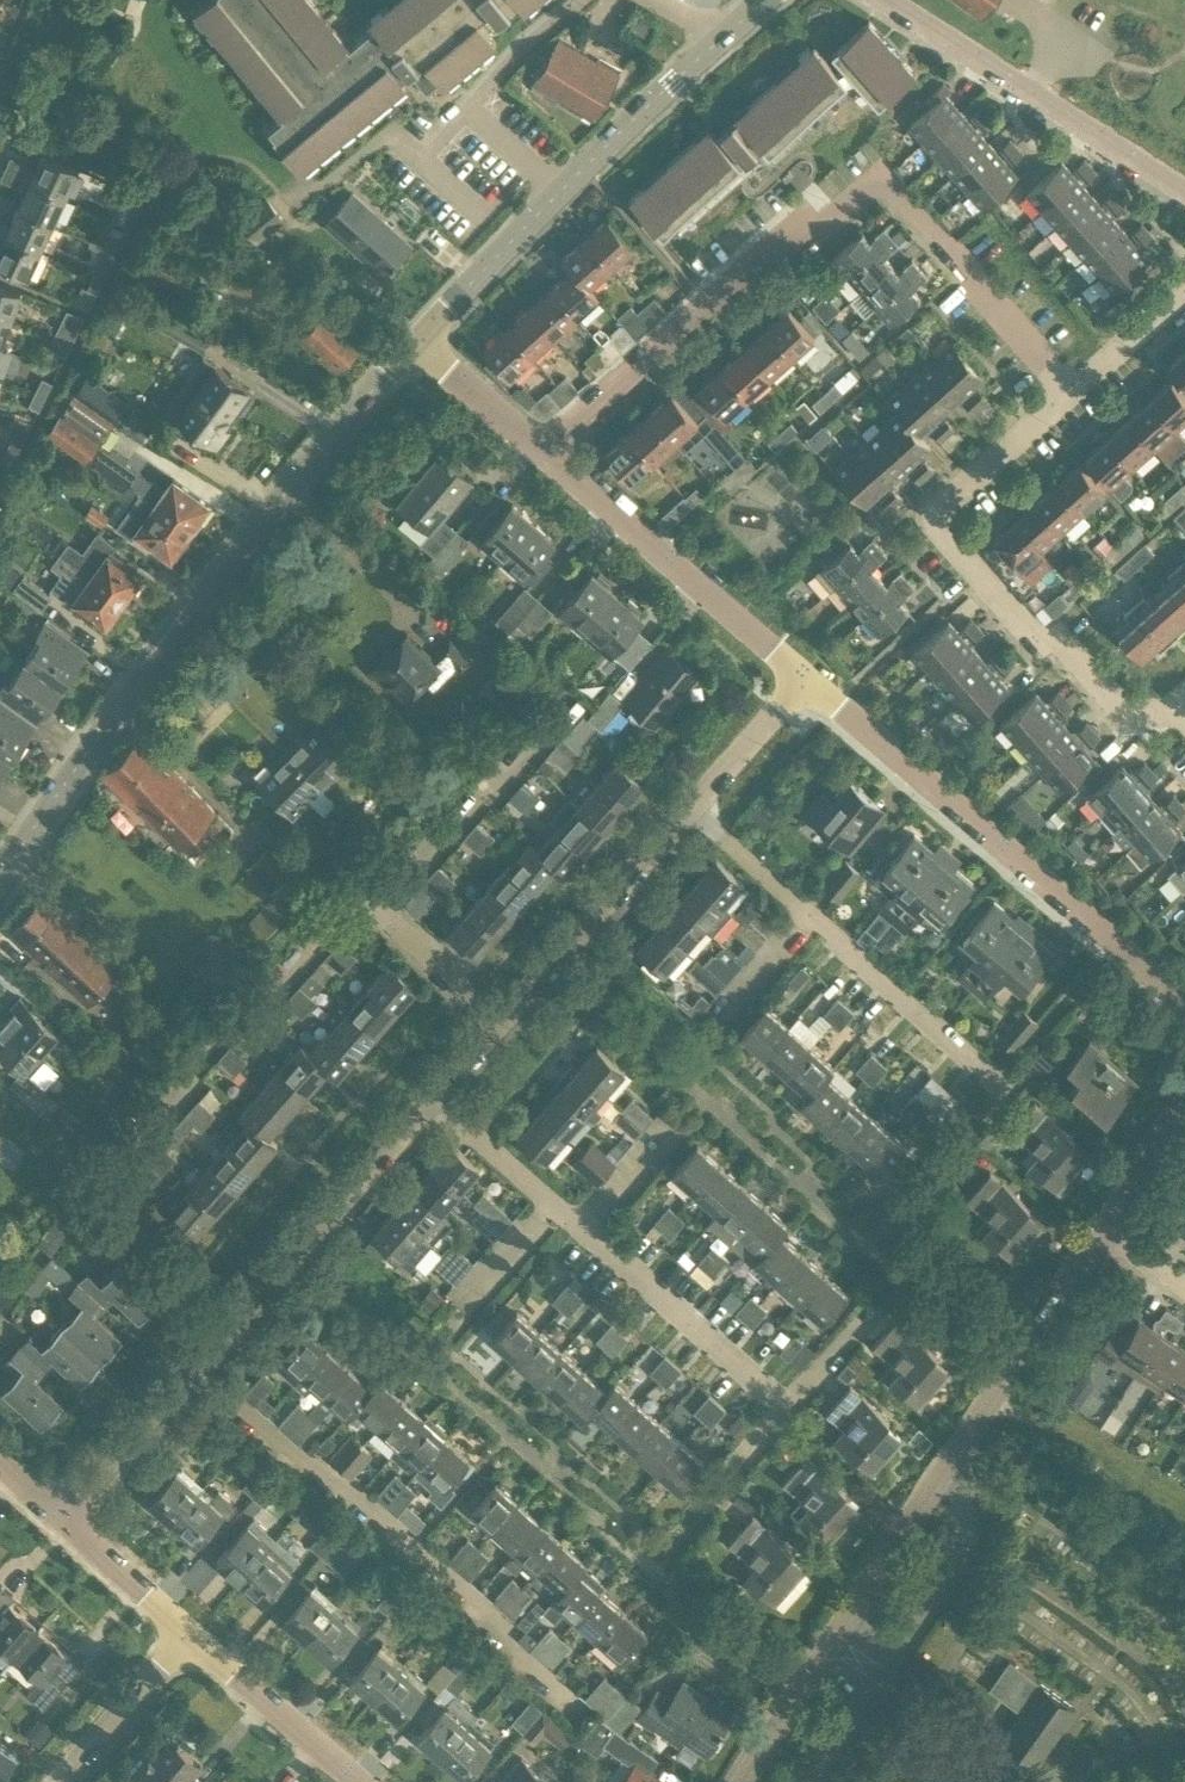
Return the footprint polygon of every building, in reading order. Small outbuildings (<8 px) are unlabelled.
[(370,18),(369,19),(374,26),(349,47),(348,45),(349,44),(347,43),(327,18),(326,17),(312,0),(207,0),(194,11),(196,12),(215,37),(217,37),(258,88),(259,89),(282,116),(268,128),(274,135),(273,136),(301,170),(302,169),(404,85),(406,84),(402,79),(408,74),(410,73),(418,67),(420,66),(420,65),(425,61),(442,81),(444,85),(446,83),(445,83),(469,63),(470,64),(471,62),(495,42),(497,41),(478,19),(490,10),(497,19),(511,7),(511,6),(518,0),(392,0),(370,18)] [(995,0),(957,0),(982,18),(995,0)] [(1064,12),(1071,0),(1045,0),(1064,12)] [(645,34),(652,23),(641,16),(634,27),(645,34)] [(855,79),(893,46),(870,21),(871,21),(870,19),(832,53),(855,79)] [(596,63),(558,40),(533,83),(562,100),(562,101),(594,119),(621,72),(599,59),(596,63)] [(822,106),(848,83),(814,45),(813,46),(813,47),(788,69),(822,106)] [(915,71),(893,46),(855,79),(879,106),(917,72),(915,71)] [(418,67),(410,73),(427,94),(442,81),(425,61),(420,65),(420,66),(418,67)] [(796,130),(822,106),(788,69),(763,92),(796,130)] [(924,141),(959,110),(945,93),(949,89),(944,82),(934,91),(940,97),(909,124),(924,141)] [(796,130),(763,92),(737,114),(735,115),(737,117),(763,145),(769,153),(796,130)] [(979,121),(987,114),(981,107),(972,114),(979,121)] [(938,157),(974,126),(959,110),(924,141),(938,157)] [(985,128),(993,121),(987,114),(979,121),(985,128)] [(741,165),(763,145),(737,117),(715,135),(741,165)] [(953,173),(988,142),(974,126),(938,157),(953,173)] [(716,188),(742,165),(741,165),(715,135),(708,127),(707,128),(707,129),(682,151),(716,188)] [(1008,153),(1016,146),(1011,139),(1002,147),(1008,153)] [(967,189),(1002,158),(988,142),(953,173),(967,189)] [(1014,160),(1022,152),(1016,146),(1008,153),(1014,160)] [(79,167),(44,151),(37,167),(29,164),(24,175),(66,195),(79,167)] [(689,212),(716,188),(682,151),(656,174),(689,212)] [(981,206),(1017,175),(1002,158),(967,189),(981,206)] [(1082,173),(1090,165),(1084,159),(1076,166),(1082,173)] [(1042,209),(1076,178),(1061,161),(1027,193),(1042,209)] [(1088,180),(1096,172),(1090,165),(1082,173),(1088,180)] [(689,212),(656,174),(631,196),(629,197),(663,235),(689,212)] [(53,221),(66,195),(24,175),(19,185),(27,189),(19,205),(53,221)] [(1056,225),(1091,194),(1076,178),(1042,209),(1056,225)] [(384,274),(412,244),(353,191),(326,222),(384,274)] [(1110,205),(1118,197),(1112,191),(1104,198),(1110,205)] [(1070,241),(1105,210),(1091,194),(1056,225),(1070,241)] [(1117,212),(1125,204),(1118,197),(1110,205),(1117,212)] [(256,239),(282,217),(266,199),(241,220),(256,239)] [(19,205),(12,220),(5,216),(0,227),(0,229),(41,249),(53,221),(19,205)] [(132,226),(138,213),(128,208),(121,221),(132,226)] [(1084,257),(1119,225),(1105,210),(1070,241),(1084,257)] [(611,265),(633,246),(608,217),(586,237),(611,265)] [(120,249),(132,226),(121,221),(115,234),(109,231),(105,241),(120,249)] [(1138,237),(1147,229),(1142,223),(1133,231),(1138,237)] [(1098,273),(1133,241),(1119,225),(1084,257),(1098,273)] [(848,274),(892,235),(884,226),(871,239),(863,230),(833,257),(848,274)] [(41,249),(0,229),(0,242),(2,242),(0,245),(0,262),(9,267),(28,276),(41,249)] [(1145,244),(1154,237),(1147,229),(1138,237),(1145,244)] [(862,290),(892,263),(885,255),(899,243),(892,235),(848,274),(862,290)] [(589,284),(611,265),(586,237),(563,257),(572,267),(589,284)] [(114,262),(118,253),(91,240),(87,248),(103,256),(103,257),(114,262)] [(1113,289),(1148,258),(1133,241),(1098,273),(1113,289)] [(877,306),(921,267),(913,258),(899,271),(892,263),(862,290),(877,306)] [(105,279),(112,266),(101,261),(95,273),(95,274),(105,279)] [(241,261),(230,286),(261,300),(273,276),(241,261)] [(577,315),(599,295),(589,284),(572,267),(551,286),(577,315)] [(891,323),(921,296),(914,288),(928,275),(921,267),(877,306),(891,323)] [(88,288),(83,286),(74,305),(89,312),(98,293),(105,279),(95,274),(88,288)] [(21,290),(0,283),(0,315),(11,319),(21,290)] [(311,308),(316,296),(294,286),(289,298),(311,308)] [(555,334),(577,315),(551,286),(529,306),(555,334)] [(826,294),(812,306),(824,320),(838,308),(826,294)] [(659,319),(668,311),(655,297),(646,304),(659,319)] [(631,305),(617,318),(624,325),(636,339),(659,319),(646,304),(638,312),(631,305)] [(532,354),(555,334),(529,306),(507,325),(532,354)] [(344,364),(354,353),(350,350),(360,338),(325,307),(302,333),(338,364),(340,361),(344,364)] [(792,356),(815,336),(789,307),(767,327),(792,356)] [(204,352),(213,336),(168,311),(159,328),(204,352)] [(801,320),(815,336),(823,329),(808,313),(801,320)] [(11,319),(0,315),(0,346),(1,346),(11,319)] [(116,335),(118,329),(116,323),(106,318),(101,328),(116,335)] [(73,342),(79,329),(69,324),(63,337),(73,342)] [(594,334),(602,344),(615,357),(636,339),(624,325),(623,326),(621,324),(611,334),(611,336),(608,332),(600,328),(594,334)] [(503,385),(512,376),(510,374),(532,354),(507,325),(485,345),(494,356),(485,364),(503,385)] [(770,375),(792,356),(767,327),(745,347),(770,375)] [(913,333),(908,327),(893,341),(901,349),(904,346),(902,343),(904,342),(913,352),(924,343),(914,332),(913,333)] [(66,356),(73,342),(63,337),(56,351),(66,356)] [(968,391),(985,376),(953,341),(937,356),(968,391)] [(863,342),(852,351),(860,360),(870,351),(863,342)] [(589,363),(583,368),(591,378),(615,357),(602,344),(585,359),(589,363)] [(748,395),(770,375),(745,347),(723,367),(748,395)] [(885,347),(877,354),(884,361),(888,366),(895,359),(885,347)] [(1168,365),(1184,384),(1184,350),(1168,365)] [(206,355),(186,382),(197,390),(228,413),(234,406),(240,411),(253,393),(247,388),(248,387),(212,360),(206,355)] [(952,405),(968,391),(937,356),(921,370),(952,405)] [(723,431),(733,422),(726,415),(748,395),(723,367),(701,386),(717,405),(707,414),(723,431)] [(936,420),(952,405),(921,370),(905,385),(936,420)] [(571,397),(579,388),(567,375),(558,383),(571,397)] [(46,395),(53,382),(43,377),(36,390),(38,391),(46,395)] [(1184,421),(1184,397),(1171,381),(1150,400),(1176,430),(1184,421)] [(186,382),(161,415),(178,427),(184,419),(217,443),(228,427),(222,422),(228,413),(197,390),(186,382)] [(526,388),(517,387),(511,392),(538,415),(539,416),(541,417),(544,417),(546,417),(548,416),(548,415),(556,407),(558,408),(571,397),(558,383),(538,401),(526,388)] [(833,400),(843,391),(836,383),(825,392),(833,400)] [(936,420),(905,385),(889,399),(920,434),(928,427),(931,429),(934,431),(941,425),(936,420)] [(675,394),(673,392),(651,412),(677,440),(706,413),(683,387),(675,394)] [(39,410),(46,395),(38,391),(36,390),(29,405),(39,410)] [(981,405),(987,399),(979,391),(973,396),(981,405)] [(821,411),(833,400),(825,392),(814,403),(821,411)] [(166,489),(99,441),(113,422),(73,395),(48,431),(70,445),(95,464),(100,468),(99,470),(105,474),(102,478),(122,493),(129,483),(141,492),(156,503),(191,528),(197,520),(200,522),(211,507),(208,504),(209,502),(174,478),(166,489)] [(974,412),(981,405),(973,396),(966,403),(974,412)] [(810,421),(817,414),(804,399),(796,406),(810,421)] [(916,461),(931,447),(920,434),(889,399),(888,400),(899,412),(884,425),(916,461)] [(1154,449),(1176,430),(1150,400),(1128,420),(1154,449)] [(152,424),(129,410),(120,405),(111,420),(120,426),(121,424),(143,437),(152,424)] [(654,460),(662,469),(663,468),(655,459),(677,440),(651,412),(629,432),(654,460)] [(949,434),(955,428),(947,419),(941,425),(949,434)] [(1133,468),(1154,449),(1128,420),(1107,438),(1133,468)] [(788,440),(800,430),(792,421),(781,432),(788,440)] [(823,425),(808,438),(816,446),(830,434),(823,425)] [(900,475),(916,461),(884,425),(868,440),(900,475)] [(949,434),(941,425),(934,431),(942,440),(949,434)] [(19,449),(26,435),(16,431),(10,444),(19,449)] [(654,460),(629,432),(607,451),(640,489),(662,469),(654,460)] [(777,450),(788,440),(781,432),(770,441),(777,450)] [(1128,480),(1125,476),(1133,468),(1107,438),(1085,458),(1120,497),(1131,487),(1132,482),(1130,479),(1128,480)] [(884,489),(900,475),(868,440),(852,454),(884,489)] [(13,463),(19,449),(10,444),(2,458),(13,463)] [(736,467),(746,459),(748,457),(740,448),(729,459),(736,467)] [(429,565),(458,531),(456,529),(457,528),(444,517),(474,481),(441,454),(400,503),(432,530),(422,542),(436,554),(427,563),(429,565)] [(867,504),(884,489),(852,454),(836,469),(867,504)] [(928,474),(933,469),(926,461),(920,466),(928,474)] [(1085,511),(1106,491),(1080,462),(1058,481),(1085,511)] [(921,480),(928,474),(920,466),(913,472),(921,480)] [(1063,529),(1085,511),(1058,481),(1037,500),(1063,529)] [(693,505),(705,495),(697,486),(686,496),(693,505)] [(896,502),(903,496),(895,488),(888,494),(896,502)] [(1170,511),(1182,500),(1175,491),(1163,502),(1170,511)] [(888,509),(896,502),(888,494),(881,501),(888,509)] [(669,526),(693,505),(686,496),(661,519),(669,526)] [(1042,548),(1063,529),(1037,500),(1016,519),(1042,548)] [(1159,521),(1170,511),(1163,502),(1152,512),(1159,521)] [(109,530),(116,520),(92,503),(84,513),(109,530)] [(180,551),(185,544),(183,539),(191,528),(156,503),(137,530),(172,554),(175,551),(180,551)] [(536,522),(514,503),(501,518),(491,509),(472,532),(482,540),(484,539),(505,557),(536,522)] [(1175,516),(1184,527),(1184,507),(1175,516)] [(1042,548),(1016,519),(994,538),(1033,583),(1055,563),(1042,548)] [(534,586),(555,560),(546,552),(557,539),(536,522),(505,557),(526,575),(524,578),(534,586)] [(440,574),(469,540),(458,531),(429,565),(440,574)] [(128,562),(112,551),(116,545),(98,532),(84,552),(76,547),(68,558),(125,597),(132,587),(136,590),(144,579),(139,576),(141,574),(127,564),(128,562)] [(851,542),(844,534),(817,558),(824,566),(851,542)] [(1123,554),(1133,544),(1126,535),(1115,545),(1123,554)] [(837,584),(881,544),(874,536),(859,549),(852,541),(816,573),(831,590),(837,585),(837,584)] [(1140,564),(1153,551),(1145,542),(1132,555),(1140,564)] [(851,600),(881,573),(874,565),(888,552),(881,544),(837,584),(837,585),(851,600)] [(1110,565),(1123,554),(1115,545),(1102,556),(1110,565)] [(67,559),(60,554),(51,566),(62,574),(51,589),(71,604),(74,601),(92,614),(93,612),(107,622),(108,620),(112,623),(120,612),(116,609),(125,597),(68,558),(67,559)] [(1125,577),(1140,564),(1132,555),(1117,568),(1125,577)] [(1176,575),(1184,585),(1184,567),(1176,575)] [(865,616),(909,576),(902,568),(888,581),(881,573),(851,600),(865,616)] [(562,607),(588,629),(620,593),(611,584),(613,581),(602,571),(599,575),(594,571),(562,607)] [(1079,590),(1090,580),(1083,572),(1072,582),(1079,590)] [(42,609),(52,596),(23,575),(13,588),(42,609)] [(1176,575),(1161,588),(1184,614),(1184,585),(1176,575)] [(880,633),(888,626),(910,606),(903,598),(917,585),(909,576),(865,616),(880,633)] [(1068,600),(1079,590),(1072,582),(1061,592),(1068,600)] [(510,632),(517,624),(539,599),(525,587),(496,620),(506,628),(510,632)] [(1179,634),(1174,628),(1184,619),(1184,614),(1161,588),(1147,601),(1178,635),(1179,634)] [(629,601),(620,593),(588,629),(630,666),(647,647),(630,632),(645,614),(641,610),(644,607),(632,597),(629,601)] [(531,637),(553,611),(539,599),(517,624),(510,632),(521,641),(527,633),(531,637)] [(1163,648),(1178,635),(1147,601),(1132,614),(1163,648)] [(1044,603),(1036,611),(1044,621),(1053,613),(1044,603)] [(1163,648),(1132,614),(1117,627),(1117,628),(1143,656),(1156,645),(1161,650),(1163,648)] [(970,631),(978,624),(972,618),(964,625),(970,631)] [(63,686),(80,663),(62,650),(71,637),(47,620),(37,634),(42,637),(26,660),(63,686)] [(930,668),(964,637),(949,620),(915,651),(930,668)] [(976,638),(984,631),(978,624),(970,631),(976,638)] [(430,658),(407,634),(382,659),(396,674),(391,679),(407,696),(424,679),(434,689),(456,668),(460,672),(472,660),(451,638),(430,658)] [(944,684),(979,653),(964,637),(930,668),(944,684)] [(999,663),(1006,656),(1000,650),(993,657),(999,663)] [(658,725),(699,677),(669,651),(628,699),(658,725)] [(958,700),(993,668),(979,653),(944,684),(958,700)] [(1005,670),(1012,663),(1006,656),(999,663),(1005,670)] [(26,660),(10,682),(0,675),(0,696),(21,711),(29,698),(47,710),(63,686),(26,660)] [(973,716),(1008,685),(993,668),(958,700),(973,716)] [(499,711),(517,693),(497,673),(479,690),(499,711)] [(1056,704),(1065,696),(1059,689),(1050,697),(1056,704)] [(1073,689),(1065,696),(1071,703),(1079,696),(1073,689)] [(613,736),(629,717),(619,709),(625,702),(612,691),(590,716),(598,723),(603,728),(613,736)] [(1016,740),(1051,708),(1037,692),(1001,723),(1016,740)] [(30,735),(13,723),(21,711),(0,696),(0,751),(12,760),(30,735)] [(1062,711),(1071,703),(1065,696),(1056,704),(1062,711)] [(1031,756),(1066,724),(1051,708),(1016,740),(1031,756)] [(569,742),(576,748),(598,723),(590,716),(585,712),(574,724),(563,737),(569,742)] [(1085,736),(1094,728),(1088,722),(1079,729),(1085,736)] [(354,761),(317,724),(304,738),(301,735),(286,749),(321,783),(334,769),(339,775),(354,761)] [(1045,772),(1080,740),(1066,724),(1031,756),(1045,772)] [(960,740),(947,725),(936,736),(948,750),(960,740)] [(1094,728),(1085,736),(1091,743),(1100,735),(1094,728)] [(179,849),(217,811),(141,736),(103,775),(179,849)] [(574,760),(580,752),(576,748),(569,742),(563,737),(557,744),(574,760)] [(1080,740),(1045,772),(1060,788),(1077,773),(1086,783),(1104,767),(1095,756),(1080,740)] [(566,768),(574,760),(557,744),(549,753),(566,768)] [(298,816),(313,801),(308,795),(321,783),(286,749),(272,762),(275,765),(261,779),(298,816)] [(12,760),(0,751),(0,777),(12,760)] [(391,798),(392,796),(411,777),(387,753),(367,774),(391,798)] [(626,806),(647,783),(619,758),(598,781),(626,806)] [(1100,814),(1151,767),(1146,761),(1137,770),(1133,769),(1131,772),(1124,763),(1111,775),(1104,767),(1086,783),(1093,791),(1085,798),(1100,814)] [(1114,830),(1153,796),(1147,789),(1149,787),(1149,783),(1158,774),(1151,767),(1100,814),(1114,830)] [(888,808),(854,778),(835,799),(826,791),(807,812),(852,851),(888,808)] [(606,828),(626,806),(598,781),(578,804),(606,828)] [(534,803),(541,796),(524,782),(518,789),(534,803)] [(526,813),(534,803),(518,789),(510,798),(526,813)] [(1125,849),(1180,800),(1174,793),(1165,801),(1162,801),(1160,803),(1153,796),(1114,830),(1114,831),(1111,834),(1125,849)] [(1184,838),(1184,831),(1176,821),(1178,819),(1178,815),(1184,808),(1184,805),(1180,800),(1125,849),(1140,865),(1164,843),(1171,850),(1184,838)] [(765,827),(779,811),(767,801),(753,817),(765,827)] [(588,849),(606,828),(578,804),(559,825),(588,849)] [(1034,804),(1023,814),(1035,828),(1037,827),(1045,819),(1047,818),(1034,804)] [(1054,811),(1045,819),(1051,825),(1060,817),(1054,811)] [(488,845),(495,837),(478,822),(471,830),(488,845)] [(567,872),(588,849),(559,825),(539,848),(558,864),(567,872)] [(316,873),(335,854),(336,853),(311,828),(291,849),(316,873)] [(480,854),(488,845),(471,830),(463,839),(480,854)] [(364,853),(376,840),(367,831),(355,844),(364,853)] [(882,908),(895,919),(945,858),(916,834),(892,863),(888,859),(879,870),(882,873),(875,882),(892,896),(882,908)] [(538,887),(558,864),(539,848),(529,839),(509,862),(519,871),(538,887)] [(271,893),(293,871),(269,846),(247,867),(271,893)] [(369,868),(377,859),(368,851),(360,860),(369,868)] [(725,903),(745,880),(718,856),(698,879),(725,903)] [(944,919),(974,883),(945,858),(895,919),(906,929),(920,912),(924,916),(929,919),(938,922),(944,922),(944,919)] [(1179,864),(1168,874),(1183,891),(1184,889),(1184,858),(1179,864)] [(838,900),(861,873),(846,860),(823,886),(838,900)] [(517,910),(538,887),(519,871),(509,862),(489,885),(517,910)] [(449,888),(455,882),(438,866),(432,873),(449,888)] [(440,898),(449,888),(432,873),(423,882),(440,898)] [(258,945),(311,893),(295,877),(242,928),(258,945)] [(713,934),(732,912),(724,904),(725,903),(698,879),(679,900),(705,924),(704,926),(713,934)] [(498,932),(517,910),(489,885),(470,907),(498,932)] [(1127,897),(1119,886),(1110,893),(1119,904),(1127,897)] [(950,912),(953,915),(971,894),(967,891),(950,912)] [(1129,897),(1134,903),(1138,900),(1138,895),(1135,891),(1129,897)] [(135,978),(45,893),(8,933),(34,958),(34,957),(86,1007),(111,979),(124,990),(135,978)] [(679,900),(675,904),(670,900),(661,911),(665,915),(659,923),(685,947),(704,926),(705,924),(679,900)] [(972,987),(1025,926),(996,901),(987,911),(972,929),(964,939),(980,952),(959,976),(972,987)] [(765,939),(774,930),(745,904),(737,913),(765,939)] [(982,906),(966,925),(972,929),(987,911),(982,906)] [(478,955),(498,932),(470,907),(449,930),(478,955)] [(755,951),(765,939),(737,913),(735,915),(742,921),(733,931),(747,943),(755,951)] [(665,970),(685,947),(659,923),(638,946),(665,970)] [(1022,988),(1054,951),(1025,926),(972,987),(985,998),(1006,974),(1022,988)] [(213,970),(229,954),(209,936),(194,951),(213,970)] [(349,966),(356,958),(340,942),(332,951),(349,966)] [(704,963),(726,983),(746,961),(738,954),(726,943),(715,955),(713,953),(704,963)] [(738,954),(746,961),(752,955),(755,951),(747,943),(738,954)] [(341,974),(349,966),(332,951),(325,958),(341,974)] [(704,963),(699,959),(698,961),(697,960),(689,969),(716,994),(726,983),(704,963)] [(397,1009),(417,986),(390,962),(370,985),(397,1009)] [(795,990),(810,974),(802,966),(787,983),(795,990)] [(309,1010),(317,1001),(311,996),(322,983),(311,973),(292,995),(309,1010)] [(377,1031),(397,1009),(370,985),(350,1007),(377,1031)] [(72,1019),(77,1014),(53,991),(47,997),(72,1019)] [(692,1005),(682,996),(677,1001),(695,1017),(710,1001),(702,994),(692,1005)] [(302,1018),(309,1010),(292,995),(285,1003),(302,1018)] [(58,1048),(67,1039),(58,1031),(55,1031),(19,997),(9,1008),(12,1011),(4,1019),(40,1052),(51,1040),(58,1048)] [(832,1023),(847,1006),(838,998),(823,1015),(832,1023)] [(342,999),(322,1021),(330,1029),(358,1053),(377,1031),(350,1007),(342,999)] [(765,1053),(790,1025),(767,1005),(742,1032),(765,1053)] [(839,1029),(854,1013),(847,1006),(832,1023),(839,1029)] [(1014,1050),(1040,1020),(1025,1007),(999,1038),(1014,1050)] [(273,1032),(280,1024),(263,1009),(256,1017),(273,1032)] [(4,1019),(0,1024),(0,1052),(20,1071),(20,1072),(28,1080),(36,1072),(28,1064),(40,1052),(4,1019)] [(787,1073),(812,1045),(790,1025),(765,1053),(787,1073)] [(330,1029),(310,1052),(328,1068),(337,1076),(358,1053),(330,1029)] [(1107,1117),(1138,1083),(1090,1039),(1068,1064),(1081,1076),(1073,1086),(1107,1117)] [(308,1090),(328,1068),(310,1052),(301,1044),(281,1066),(308,1090)] [(604,1092),(624,1069),(596,1044),(576,1067),(604,1092)] [(826,1074),(834,1065),(812,1045),(787,1073),(810,1092),(826,1074)] [(1035,1085),(1059,1057),(1046,1045),(1021,1073),(1035,1085)] [(239,1070),(248,1060),(231,1046),(223,1055),(239,1070)] [(864,1077),(879,1060),(871,1053),(856,1070),(864,1077)] [(241,1083),(246,1077),(238,1071),(239,1070),(223,1055),(217,1063),(241,1083)] [(872,1085),(888,1068),(879,1060),(864,1077),(872,1085)] [(288,1113),(308,1090),(281,1066),(261,1089),(288,1113)] [(556,1089),(584,1114),(604,1092),(576,1067),(569,1075),(564,1070),(551,1085),(556,1089)] [(824,1121),(848,1094),(826,1074),(810,1092),(810,1093),(802,1102),(824,1121)] [(45,1115),(57,1101),(35,1081),(22,1095),(45,1115)] [(657,1097),(665,1104),(674,1095),(666,1087),(657,1097)] [(268,1135),(288,1113),(261,1089),(241,1112),(268,1135)] [(565,1136),(584,1114),(556,1089),(537,1111),(565,1136)] [(908,1116),(923,1100),(916,1093),(900,1110),(908,1116)] [(846,1141),(870,1114),(848,1094),(824,1121),(846,1141)] [(946,1120),(950,1124),(965,1108),(951,1095),(936,1111),(946,1120)] [(644,1128),(653,1117),(631,1098),(622,1108),(644,1128)] [(199,1100),(191,1108),(208,1123),(215,1114),(199,1100)] [(916,1124),(932,1107),(923,1100),(908,1116),(916,1124)] [(1060,1194),(1091,1160),(1070,1141),(1074,1136),(1035,1101),(1011,1129),(1038,1154),(1029,1165),(1060,1194)] [(201,1131),(208,1123),(191,1108),(184,1116),(201,1131)] [(634,1138),(644,1128),(622,1108),(612,1119),(634,1138)] [(544,1160),(565,1136),(537,1111),(516,1135),(544,1160)] [(220,1134),(229,1142),(257,1166),(277,1144),(268,1135),(241,1112),(220,1134)] [(868,1161),(892,1134),(870,1114),(846,1141),(868,1161)] [(107,1117),(83,1145),(93,1153),(117,1126),(107,1117)] [(26,1148),(0,1130),(0,1157),(14,1166),(26,1148)] [(172,1130),(163,1140),(168,1145),(177,1145),(182,1138),(172,1130)] [(891,1181),(915,1155),(915,1154),(892,1134),(868,1161),(891,1181)] [(605,1172),(614,1161),(592,1141),(583,1152),(605,1172)] [(237,1188),(257,1166),(229,1142),(209,1164),(237,1188)] [(168,1167),(177,1158),(160,1143),(152,1153),(168,1167)] [(459,1191),(479,1168),(451,1143),(431,1166),(459,1191)] [(695,1192),(720,1165),(697,1144),(672,1172),(695,1192)] [(595,1183),(605,1172),(583,1152),(573,1163),(595,1183)] [(151,1187),(162,1174),(168,1167),(152,1153),(134,1172),(151,1187)] [(217,1211),(237,1188),(209,1164),(190,1186),(217,1211)] [(718,1212),(742,1185),(720,1165),(695,1192),(718,1212)] [(439,1213),(441,1212),(459,1191),(431,1166),(411,1188),(439,1213)] [(1016,1263),(1046,1229),(1025,1211),(1030,1206),(991,1171),(966,1199),(984,1215),(974,1226),(1016,1263)] [(166,1213),(169,1209),(197,1234),(217,1211),(190,1186),(181,1178),(172,1188),(169,1185),(154,1202),(166,1213)] [(740,1232),(765,1204),(742,1185),(718,1212),(740,1232)] [(92,1198),(79,1187),(74,1194),(73,1193),(58,1216),(70,1228),(90,1207),(87,1205),(92,1198)] [(439,1213),(411,1188),(392,1210),(430,1244),(451,1222),(441,1212),(439,1213)] [(513,1218),(484,1193),(474,1204),(481,1210),(503,1229),(513,1218)] [(762,1252),(779,1233),(787,1224),(765,1204),(740,1232),(762,1252)] [(653,1241),(655,1239),(662,1231),(661,1231),(677,1213),(669,1206),(645,1233),(653,1241)] [(405,1273),(430,1244),(392,1210),(371,1233),(388,1248),(384,1254),(405,1273)] [(493,1240),(503,1229),(481,1210),(472,1220),(493,1240)] [(670,1238),(685,1221),(677,1213),(661,1231),(662,1231),(670,1238)] [(801,1253),(779,1233),(762,1252),(754,1261),(777,1281),(801,1253)] [(464,1274),(472,1264),(450,1244),(441,1254),(464,1274)] [(706,1270),(721,1253),(713,1246),(698,1263),(706,1270)] [(549,1252),(528,1275),(537,1284),(558,1260),(553,1256),(549,1252)] [(714,1278),(729,1261),(721,1253),(706,1270),(714,1278)] [(799,1301),(824,1273),(801,1253),(777,1281),(799,1301)] [(454,1284),(464,1274),(441,1254),(432,1264),(454,1284)] [(78,1279),(53,1255),(42,1267),(67,1291),(69,1289),(82,1301),(61,1325),(101,1361),(124,1336),(98,1313),(105,1305),(77,1280),(78,1279)] [(161,1296),(120,1259),(100,1281),(86,1269),(77,1280),(105,1305),(113,1297),(138,1320),(161,1296)] [(822,1321),(847,1293),(824,1273),(799,1301),(822,1321)] [(560,1308),(575,1291),(567,1284),(552,1301),(560,1308)] [(430,1289),(421,1299),(430,1306),(439,1296),(430,1289)] [(575,1291),(560,1308),(568,1315),(584,1298),(575,1291)] [(743,1319),(758,1302),(751,1296),(736,1312),(743,1319)] [(752,1327),(767,1310),(758,1302),(743,1319),(752,1327)] [(1167,1325),(1175,1313),(1166,1307),(1160,1316),(1160,1321),(1159,1323),(1154,1323),(1153,1325),(1139,1316),(1129,1331),(1116,1322),(1096,1352),(1110,1362),(1113,1357),(1136,1372),(1163,1331),(1167,1325)] [(515,1360),(539,1332),(516,1312),(492,1339),(515,1360)] [(1175,1313),(1167,1325),(1174,1329),(1178,1328),(1184,1319),(1175,1313)] [(897,1318),(873,1346),(893,1364),(883,1376),(922,1410),(953,1376),(932,1357),(936,1353),(897,1318)] [(51,1335),(38,1323),(28,1334),(18,1345),(46,1370),(53,1361),(79,1384),(101,1361),(61,1325),(51,1335)] [(605,1348),(620,1331),(612,1323),(596,1340),(605,1348)] [(294,1383),(325,1348),(302,1328),(271,1363),(294,1383)] [(612,1355),(628,1338),(620,1331),(605,1348),(612,1355)] [(1163,1331),(1136,1372),(1159,1388),(1164,1380),(1184,1349),(1184,1346),(1163,1331)] [(537,1379),(562,1352),(539,1332),(515,1360),(537,1379)] [(788,1360),(803,1342),(795,1335),(780,1352),(788,1360)] [(46,1370),(18,1345),(1,1363),(15,1375),(3,1388),(43,1425),(65,1401),(39,1377),(46,1370)] [(322,1395),(347,1367),(325,1348),(294,1383),(306,1394),(313,1386),(322,1395)] [(1164,1380),(1184,1394),(1184,1349),(1164,1380)] [(560,1399),(584,1372),(562,1352),(537,1379),(560,1399)] [(847,1363),(856,1371),(867,1381),(876,1371),(856,1353),(847,1363)] [(658,1379),(672,1362),(665,1355),(650,1372),(658,1379)] [(666,1387),(681,1370),(672,1362),(658,1379),(666,1387)] [(847,1381),(856,1371),(847,1363),(838,1373),(847,1381)] [(346,1416),(354,1407),(371,1388),(347,1367),(322,1395),(346,1416)] [(1090,1375),(1084,1371),(1075,1383),(1088,1392),(1092,1385),(1090,1375)] [(590,1411),(607,1391),(584,1372),(560,1399),(582,1419),(589,1411),(590,1411)] [(266,1415),(275,1406),(263,1396),(274,1383),(262,1373),(243,1395),(255,1405),(266,1415)] [(401,1399),(379,1379),(371,1388),(354,1407),(346,1416),(357,1425),(365,1416),(377,1427),(401,1399)] [(637,1402),(615,1383),(607,1391),(590,1411),(612,1431),(637,1402)] [(875,1478),(905,1443),(885,1425),(889,1420),(850,1384),(824,1413),(853,1438),(843,1449),(875,1478)] [(702,1419),(717,1402),(709,1395),(694,1411),(702,1419)] [(399,1446),(423,1418),(401,1399),(377,1427),(399,1446)] [(634,1450),(659,1422),(637,1402),(612,1431),(634,1450)] [(711,1426),(726,1409),(717,1402),(702,1419),(711,1426)] [(288,1434),(307,1412),(298,1403),(278,1425),(288,1434)] [(298,1443),(318,1421),(307,1412),(288,1434),(298,1443)] [(410,1456),(421,1466),(446,1438),(423,1418),(399,1446),(392,1454),(403,1464),(410,1456)] [(741,1437),(749,1428),(738,1418),(730,1427),(741,1437)] [(657,1470),(682,1442),(659,1422),(634,1450),(657,1470)] [(326,1453),(336,1443),(328,1436),(317,1445),(326,1453)] [(341,1468),(360,1446),(350,1437),(331,1459),(341,1468)] [(457,1470),(468,1458),(446,1438),(421,1466),(415,1474),(432,1489),(428,1493),(441,1504),(464,1477),(457,1470)] [(680,1490),(705,1463),(682,1442),(657,1470),(680,1490)] [(351,1477),(370,1454),(360,1446),(341,1468),(351,1477)] [(831,1547),(862,1513),(841,1494),(845,1489),(806,1455),(782,1482),(810,1507),(800,1519),(831,1547)] [(159,1489),(147,1502),(170,1523),(202,1487),(179,1466),(176,1464),(166,1476),(164,1474),(155,1485),(159,1489)] [(252,1497),(271,1475),(260,1466),(241,1487),(252,1497)] [(305,1506),(271,1475),(252,1497),(263,1507),(273,1496),(295,1516),(305,1506)] [(385,1507),(405,1485),(395,1476),(375,1498),(385,1507)] [(519,1503),(496,1483),(484,1497),(477,1491),(465,1505),(494,1531),(519,1503)] [(395,1516),(415,1494),(405,1485),(385,1507),(395,1516)] [(202,1487),(170,1523),(193,1543),(223,1510),(229,1516),(237,1506),(219,1491),(214,1497),(202,1487)] [(745,1511),(756,1499),(743,1487),(732,1499),(745,1511)] [(516,1551),(542,1523),(519,1503),(494,1531),(516,1550),(516,1551)] [(777,1608),(808,1574),(786,1555),(791,1550),(752,1516),(728,1543),(756,1568),(745,1580),(777,1608)] [(238,1582),(276,1538),(254,1518),(215,1562),(238,1582)] [(538,1570),(563,1542),(542,1523),(516,1551),(516,1550),(505,1562),(516,1572),(527,1560),(538,1570)] [(320,1556),(339,1535),(327,1525),(309,1547),(320,1556)] [(343,1575),(361,1555),(339,1535),(320,1556),(331,1566),(332,1565),(343,1575)] [(260,1601),(292,1565),(299,1557),(276,1538),(238,1582),(260,1601)] [(458,1571),(478,1549),(468,1541),(448,1562),(458,1571)] [(577,1571),(585,1561),(563,1542),(538,1570),(530,1578),(553,1599),(577,1571)] [(469,1580),(488,1558),(478,1549),(458,1571),(469,1580)] [(575,1619),(600,1591),(577,1571),(553,1599),(575,1619)] [(503,1610),(522,1588),(512,1579),(493,1601),(503,1610)] [(387,1615),(405,1593),(395,1584),(376,1606),(387,1615)] [(305,1641),(337,1605),(314,1585),(282,1621),(305,1641)] [(40,1630),(10,1604),(15,1599),(2,1588),(0,1590),(0,1645),(15,1658),(40,1630)] [(513,1619),(533,1597),(522,1588),(503,1610),(513,1619)] [(597,1639),(622,1610),(600,1591),(575,1619),(597,1639)] [(398,1625),(416,1603),(405,1593),(387,1615),(398,1625)] [(327,1661),(359,1625),(337,1605),(305,1641),(327,1661)] [(621,1660),(646,1631),(622,1610),(597,1639),(621,1660)] [(539,1660),(559,1637),(549,1628),(529,1650),(539,1660)] [(69,1656),(40,1630),(15,1658),(40,1681),(27,1695),(44,1711),(87,1662),(74,1651),(69,1656)] [(550,1669),(569,1647),(559,1637),(539,1660),(550,1669)] [(453,1673),(472,1652),(461,1642),(443,1664),(453,1673)] [(372,1699),(403,1663),(381,1644),(349,1680),(372,1699)] [(464,1683),(483,1661),(472,1652),(453,1673),(464,1683)] [(1036,1762),(1075,1708),(1009,1661),(989,1688),(1020,1711),(1002,1737),(1036,1762)] [(394,1719),(426,1683),(403,1663),(372,1699),(394,1719)] [(614,1684),(605,1676),(585,1698),(606,1717),(625,1694),(627,1691),(616,1681),(614,1684)] [(732,1715),(683,1681),(671,1699),(657,1690),(637,1719),(678,1747),(683,1739),(705,1754),(732,1715)] [(448,1702),(416,1738),(439,1758),(471,1722),(477,1715),(454,1694),(448,1702)] [(619,1730),(640,1707),(625,1694),(606,1717),(606,1718),(605,1719),(619,1730)] [(531,1722),(540,1712),(528,1702),(510,1723),(522,1733),(524,1731),(531,1722)] [(550,1721),(540,1712),(531,1722),(524,1731),(536,1741),(544,1732),(562,1747),(570,1737),(550,1721)] [(599,1719),(578,1743),(597,1756),(604,1746),(632,1767),(635,1762),(649,1772),(658,1759),(630,1739),(628,1740),(599,1719)] [(40,1744),(50,1733),(36,1721),(27,1732),(40,1744)] [(471,1722),(439,1758),(461,1778),(493,1741),(471,1722)] [(119,1772),(129,1781),(138,1772),(150,1781),(184,1781),(201,1762),(170,1735),(151,1756),(141,1747),(119,1772)] [(0,1744),(0,1780),(1,1780),(17,1755),(0,1744)] [(522,1758),(501,1781),(550,1781),(522,1758)] [(649,1772),(635,1762),(632,1767),(621,1781),(663,1781),(649,1772)]
